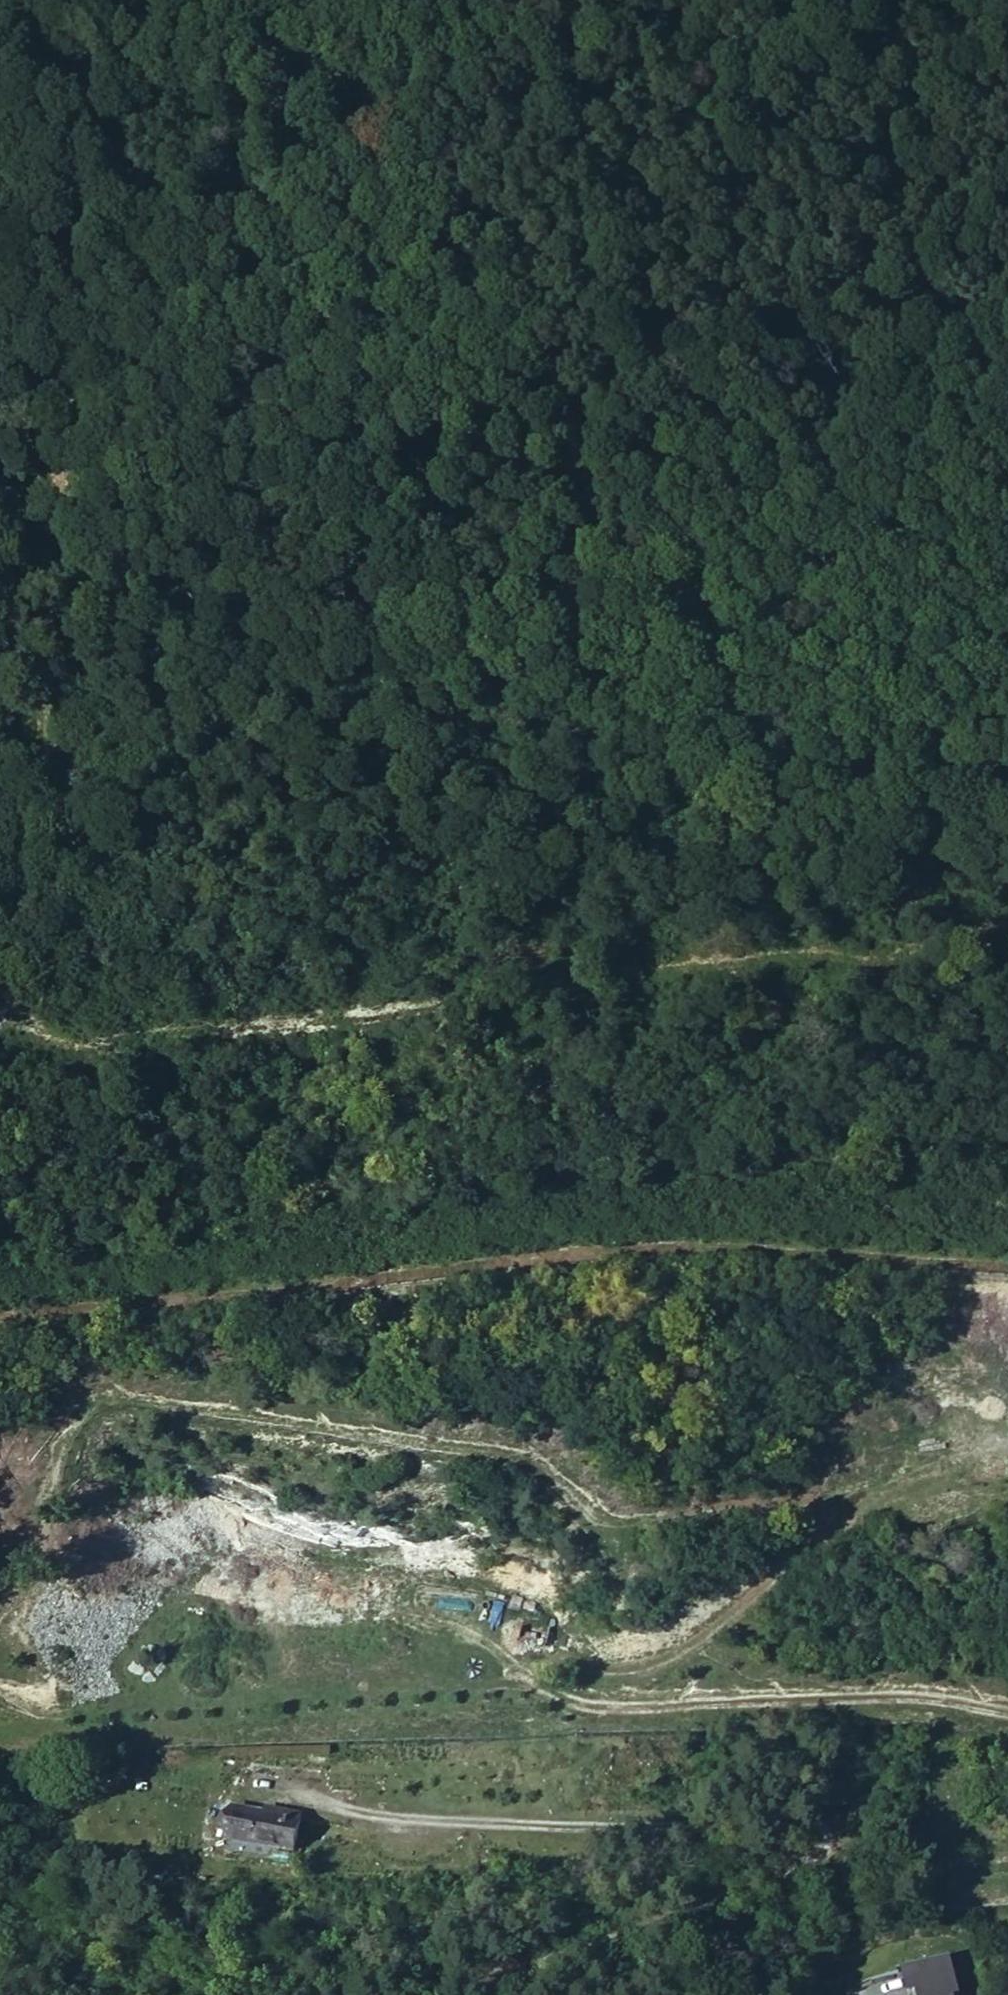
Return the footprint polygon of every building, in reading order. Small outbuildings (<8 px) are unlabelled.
[(231,1819),(226,1843),(293,1858),(300,1828),(263,1819),(262,1825),(231,1819)] [(902,1972),(906,1994),(918,1993),(918,1994),(952,1994),(958,1993),(951,1962),(902,1972)]
